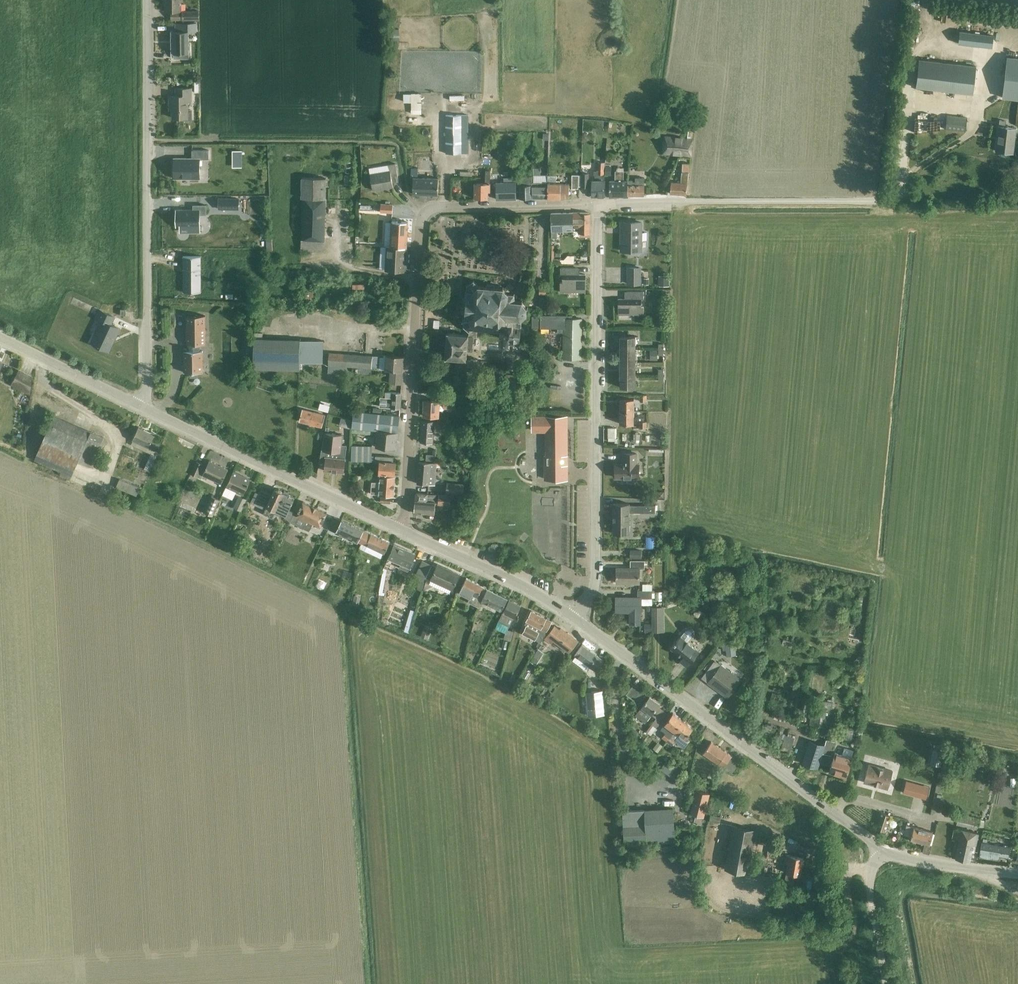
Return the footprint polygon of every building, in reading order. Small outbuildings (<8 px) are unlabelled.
[(181,11),(181,0),(166,0),(166,11),(171,11),(171,20),(199,19),(199,11),(181,11)] [(930,9),(931,21),(940,19),(938,8),(930,9)] [(196,23),(176,23),(176,31),(173,31),(174,58),(189,58),(189,32),(196,32),(196,23)] [(992,48),(993,36),(960,32),(959,44),(992,48)] [(1017,99),(1017,58),(1007,57),(1002,98),(1017,99)] [(973,94),(976,66),(919,59),(916,88),(973,94)] [(172,118),(184,118),(184,120),(192,120),(192,110),(188,110),(188,101),(192,101),(192,88),(176,88),(176,96),(169,96),(169,110),(172,110),(172,118)] [(469,153),(469,115),(446,115),(446,153),(469,153)] [(966,131),(967,118),(947,115),(946,129),(966,131)] [(995,151),(1013,153),(1016,128),(1005,127),(1006,121),(1000,120),(995,151)] [(583,123),(582,132),(591,134),(592,124),(583,123)] [(691,156),(693,139),(692,139),(693,130),(688,129),(687,139),(665,136),(663,153),(691,156)] [(518,140),(508,140),(508,149),(518,149),(518,140)] [(174,158),(174,178),(176,178),(185,179),(190,179),(191,179),(191,181),(195,181),(199,181),(199,179),(200,179),(200,167),(200,165),(200,159),(202,159),(209,159),(209,156),(209,150),(199,150),(193,150),(192,150),(192,154),(192,158),(183,158),(174,158)] [(605,196),(605,174),(604,174),(605,162),(598,162),(597,171),(594,171),(594,174),(595,174),(595,180),(592,180),(592,196),(605,196)] [(390,171),(370,174),(373,190),(393,187),(392,183),(399,182),(396,163),(389,165),(390,171)] [(689,173),(690,164),(683,163),(682,172),(681,183),(671,182),(670,193),(687,195),(689,173)] [(438,195),(439,178),(418,178),(418,168),(411,168),(411,178),(413,178),(413,194),(438,195)] [(533,176),(532,176),(532,185),(533,198),(547,198),(548,175),(540,175),(540,168),(533,168),(533,175),(533,176)] [(490,191),(490,171),(486,171),(485,183),(475,183),(475,198),(488,198),(488,191),(490,191)] [(610,181),(610,196),(628,196),(628,181),(624,181),(624,171),(616,171),(615,171),(615,181),(610,181)] [(581,175),(580,186),(582,186),(589,186),(589,174),(582,173),(582,175),(581,175)] [(557,175),(548,175),(547,198),(561,198),(569,198),(569,184),(560,184),(560,180),(557,180),(557,175)] [(581,175),(573,175),(572,188),(579,188),(579,186),(580,186),(581,175)] [(532,185),(532,176),(516,176),(516,182),(516,198),(533,198),(532,185)] [(326,251),(328,178),(304,178),(303,198),(304,198),(302,250),(326,251)] [(628,181),(628,196),(644,196),(645,178),(635,178),(635,182),(633,182),(633,180),(628,180),(628,181)] [(516,198),(516,182),(496,183),(497,199),(516,199),(516,198)] [(239,200),(219,200),(219,207),(219,209),(229,209),(239,209),(239,200)] [(393,212),(393,204),(381,204),(381,212),(393,212)] [(177,210),(176,210),(177,218),(177,227),(180,227),(189,227),(189,231),(189,232),(195,232),(200,232),(200,226),(200,220),(200,214),(204,214),(206,214),(206,209),(206,205),(200,205),(194,205),(194,206),(194,209),(193,209),(185,209),(177,210)] [(580,213),(551,213),(552,231),(552,235),(552,238),(559,238),(559,231),(574,230),(573,228),(579,228),(579,237),(590,237),(590,213),(580,213)] [(392,221),(391,246),(407,247),(408,222),(392,221)] [(632,223),(622,223),(622,228),(626,228),(626,233),(621,233),(621,251),(631,251),(631,250),(641,250),(641,240),(646,240),(647,232),(642,232),(642,222),(632,222),(632,223)] [(407,247),(387,246),(385,270),(406,271),(407,247)] [(183,256),(183,257),(184,257),(184,263),(184,268),(184,269),(183,269),(184,269),(184,280),(184,291),(183,291),(183,292),(185,292),(194,292),(201,292),(201,291),(201,282),(201,270),(201,269),(201,260),(201,257),(201,256),(191,256),(183,256)] [(580,268),(577,268),(561,268),(561,275),(563,275),(563,282),(561,282),(561,292),(585,292),(585,295),(586,295),(586,274),(580,274),(580,268)] [(640,268),(628,268),(628,284),(640,284),(640,268)] [(473,336),(473,337),(477,337),(478,327),(483,327),(483,329),(484,329),(483,330),(491,330),(492,330),(492,328),(500,329),(500,338),(509,339),(509,341),(524,342),(525,327),(521,326),(521,320),(522,320),(521,318),(526,314),(527,315),(528,314),(526,314),(527,307),(528,307),(528,306),(527,306),(522,301),(523,300),(522,300),(522,301),(515,301),(514,295),(515,293),(514,293),(513,294),(508,293),(514,287),(510,283),(504,289),(503,288),(504,287),(503,287),(503,288),(495,287),(495,286),(494,286),(494,285),(487,285),(486,285),(486,287),(478,286),(474,281),(474,280),(473,281),(468,285),(467,284),(466,285),(468,286),(467,291),(466,291),(465,298),(463,297),(461,313),(464,313),(463,320),(465,320),(464,325),(463,326),(463,327),(465,326),(469,331),(469,335),(470,335),(470,336),(473,336)] [(627,299),(619,299),(619,314),(644,314),(644,306),(641,306),(641,299),(644,299),(644,291),(627,291),(627,299)] [(115,338),(120,328),(111,324),(115,317),(99,309),(95,317),(102,320),(91,343),(108,350),(114,337),(115,338)] [(541,315),(532,315),(532,328),(540,328),(558,328),(558,333),(564,333),(564,358),(581,358),(581,319),(572,319),(572,315),(541,315)] [(206,344),(206,316),(186,316),(187,344),(188,344),(188,351),(184,351),(184,372),(203,372),(203,351),(200,351),(200,344),(206,344)] [(470,335),(469,335),(447,333),(446,358),(458,359),(458,360),(456,360),(455,367),(487,370),(487,361),(478,361),(478,359),(471,358),(471,360),(467,360),(467,351),(472,351),(473,337),(473,336),(470,336),(470,335)] [(621,336),(620,349),(635,349),(636,336),(621,336)] [(253,368),(300,370),(300,362),(323,363),(323,341),(254,338),(254,342),(247,342),(247,353),(254,354),(253,368)] [(620,349),(620,362),(635,362),(635,349),(620,349)] [(379,368),(380,356),(329,353),(328,373),(346,374),(346,366),(372,368),(379,368)] [(379,369),(385,370),(391,370),(389,383),(402,384),(404,356),(382,355),(381,360),(380,360),(379,369)] [(620,362),(620,374),(635,374),(635,362),(620,362)] [(31,376),(19,370),(11,385),(29,395),(31,376)] [(635,374),(620,374),(620,387),(635,387),(635,374)] [(517,376),(506,375),(505,386),(516,387),(517,376)] [(400,409),(401,393),(388,392),(388,398),(381,397),(380,397),(380,407),(387,407),(387,410),(392,411),(392,408),(400,409)] [(620,411),(634,411),(634,399),(620,398),(620,411)] [(454,408),(455,400),(439,400),(439,401),(425,400),(424,415),(438,416),(439,405),(444,405),(444,407),(454,408)] [(322,427),(325,415),(303,409),(299,421),(322,427)] [(396,449),(400,415),(381,413),(373,412),(354,410),(352,432),(373,434),(374,430),(377,430),(376,447),(396,449)] [(634,411),(620,411),(620,424),(634,424),(634,411)] [(91,467),(104,437),(54,415),(35,459),(72,475),(78,462),(91,467)] [(546,479),(567,479),(567,456),(565,456),(565,428),(566,428),(566,417),(533,417),(533,430),(547,430),(547,456),(545,456),(546,479)] [(442,428),(443,422),(434,421),(422,420),(420,442),(433,442),(434,427),(442,428)] [(615,439),(614,425),(606,425),(606,439),(615,439)] [(139,427),(133,440),(131,444),(151,454),(144,468),(150,471),(158,455),(157,455),(162,444),(153,439),(155,435),(139,427)] [(341,445),(343,434),(325,433),(322,450),(331,451),(330,457),(326,457),(325,470),(344,472),(345,459),(346,454),(347,445),(341,445)] [(375,461),(376,456),(372,455),(372,446),(352,445),(351,461),(372,461),(375,461)] [(639,477),(639,464),(637,464),(637,453),(624,453),(624,464),(616,464),(616,477),(639,477)] [(394,457),(376,456),(375,461),(380,461),(379,473),(395,475),(396,462),(393,462),(394,457)] [(222,483),(228,469),(210,460),(206,468),(202,466),(203,464),(197,461),(191,474),(198,477),(199,473),(222,483)] [(435,485),(436,475),(436,467),(440,467),(440,463),(419,461),(417,483),(435,485)] [(244,494),(251,479),(234,471),(222,495),(233,499),(237,490),(244,494)] [(395,476),(381,475),(380,482),(372,482),(371,494),(393,495),(393,496),(394,496),(395,476)] [(137,495),(140,487),(120,479),(117,487),(137,495)] [(465,484),(447,483),(446,494),(464,496),(465,484)] [(290,521),(293,516),(295,512),(289,509),(294,497),(275,488),(273,494),(262,489),(255,504),(265,509),(263,514),(272,518),(274,513),(279,515),(281,512),(286,514),(284,518),(290,521)] [(435,513),(436,494),(416,493),(415,512),(435,513)] [(454,499),(454,495),(439,494),(438,504),(450,505),(451,499),(454,499)] [(213,516),(220,499),(212,496),(205,512),(213,516)] [(247,499),(239,496),(234,508),(242,511),(247,499)] [(296,517),(293,516),(290,521),(293,523),(309,531),(313,523),(321,526),(327,512),(303,501),(296,517)] [(630,503),(614,503),(613,534),(629,534),(629,513),(655,513),(655,505),(629,505),(630,503)] [(362,543),(367,531),(364,530),(342,519),(341,520),(334,517),(329,529),(358,542),(358,541),(362,543)] [(293,543),(298,530),(292,527),(287,541),(293,543)] [(367,531),(362,543),(384,553),(390,542),(367,531)] [(394,544),(387,560),(400,565),(399,568),(408,572),(408,571),(416,554),(394,544)] [(642,550),(631,550),(631,558),(642,558),(642,550)] [(425,579),(432,564),(426,562),(423,560),(416,577),(424,582),(425,579)] [(617,568),(617,583),(640,583),(640,568),(645,568),(645,560),(631,560),(631,568),(617,568)] [(432,564),(425,579),(431,581),(430,583),(450,593),(459,574),(438,564),(437,567),(432,564)] [(344,570),(342,576),(351,578),(352,572),(344,570)] [(467,578),(460,592),(470,597),(468,601),(479,607),(482,601),(481,601),(488,588),(467,578)] [(318,582),(317,585),(318,588),(321,590),(324,589),(325,586),(324,583),(321,581),(318,582)] [(508,599),(488,588),(481,601),(482,601),(479,607),(478,608),(482,610),(484,606),(495,611),(497,608),(502,611),(508,599)] [(652,590),(643,590),(638,590),(638,598),(616,598),(616,611),(631,611),(631,624),(640,624),(640,611),(641,612),(641,605),(652,605),(652,590)] [(354,595),(352,603),(358,604),(360,596),(354,595)] [(514,618),(521,605),(510,600),(499,621),(510,626),(514,618)] [(662,631),(662,607),(654,607),(654,631),(662,631)] [(411,610),(404,631),(409,632),(416,611),(411,610)] [(552,621),(531,610),(526,620),(525,625),(522,633),(541,642),(552,621)] [(569,652),(578,641),(561,628),(560,630),(555,626),(545,638),(551,643),(553,640),(569,652)] [(511,640),(514,631),(507,629),(504,638),(511,640)] [(685,631),(681,636),(676,642),(675,641),(674,643),(675,643),(671,648),(682,658),(680,661),(687,666),(699,651),(687,641),(691,637),(692,635),(692,633),(691,632),(690,631),(688,630),(686,630),(685,631)] [(576,656),(573,660),(587,670),(590,666),(596,671),(604,661),(582,645),(575,655),(576,656)] [(538,648),(531,661),(536,664),(544,652),(538,648)] [(715,660),(702,677),(708,682),(728,696),(738,682),(741,679),(721,665),(715,660)] [(639,703),(646,693),(634,684),(626,694),(639,703)] [(587,691),(589,715),(605,713),(603,690),(587,691)] [(660,703),(650,696),(636,715),(646,723),(652,714),(660,703)] [(825,712),(816,711),(814,725),(824,726),(823,735),(828,735),(830,722),(824,722),(825,712)] [(667,741),(683,720),(673,713),(661,729),(666,733),(662,737),(667,741)] [(660,720),(656,717),(646,730),(651,733),(660,720)] [(693,728),(683,720),(667,741),(672,745),(676,741),(685,747),(690,740),(686,737),(693,728)] [(648,745),(653,738),(647,734),(642,741),(648,745)] [(795,737),(785,734),(782,745),(791,748),(795,737)] [(830,755),(835,742),(826,739),(825,745),(810,740),(803,763),(818,768),(822,753),(830,755)] [(654,748),(658,752),(663,746),(658,742),(654,748)] [(732,773),(740,761),(732,756),(732,755),(712,742),(704,753),(732,773)] [(835,752),(829,771),(846,776),(853,755),(852,755),(854,749),(844,746),(843,752),(836,750),(835,752)] [(933,749),(930,764),(940,766),(943,752),(933,749)] [(678,781),(684,772),(667,760),(661,769),(678,781)] [(880,787),(880,786),(888,788),(893,771),(869,764),(864,782),(872,784),(880,787)] [(921,795),(924,785),(908,781),(905,791),(913,793),(921,795)] [(702,825),(710,793),(697,790),(691,813),(696,815),(694,823),(702,825)] [(647,844),(675,842),(673,808),(623,811),(624,841),(646,840),(647,844)] [(885,831),(890,815),(882,813),(877,829),(885,831)] [(979,825),(981,818),(958,813),(957,820),(979,825)] [(720,823),(721,817),(711,815),(709,821),(720,823)] [(820,827),(824,823),(818,819),(815,823),(820,827)] [(933,832),(914,827),(907,825),(905,835),(912,836),(911,840),(925,844),(923,852),(929,854),(932,845),(929,845),(933,832)] [(749,874),(757,830),(735,826),(727,870),(749,874)] [(975,851),(979,833),(955,827),(952,839),(959,841),(955,859),(970,862),(973,851),(975,851)] [(982,843),(980,853),(979,858),(999,861),(1000,856),(1008,858),(1010,847),(982,843)] [(783,865),(782,867),(788,868),(787,873),(800,875),(804,858),(787,855),(785,862),(783,862),(783,865)]
